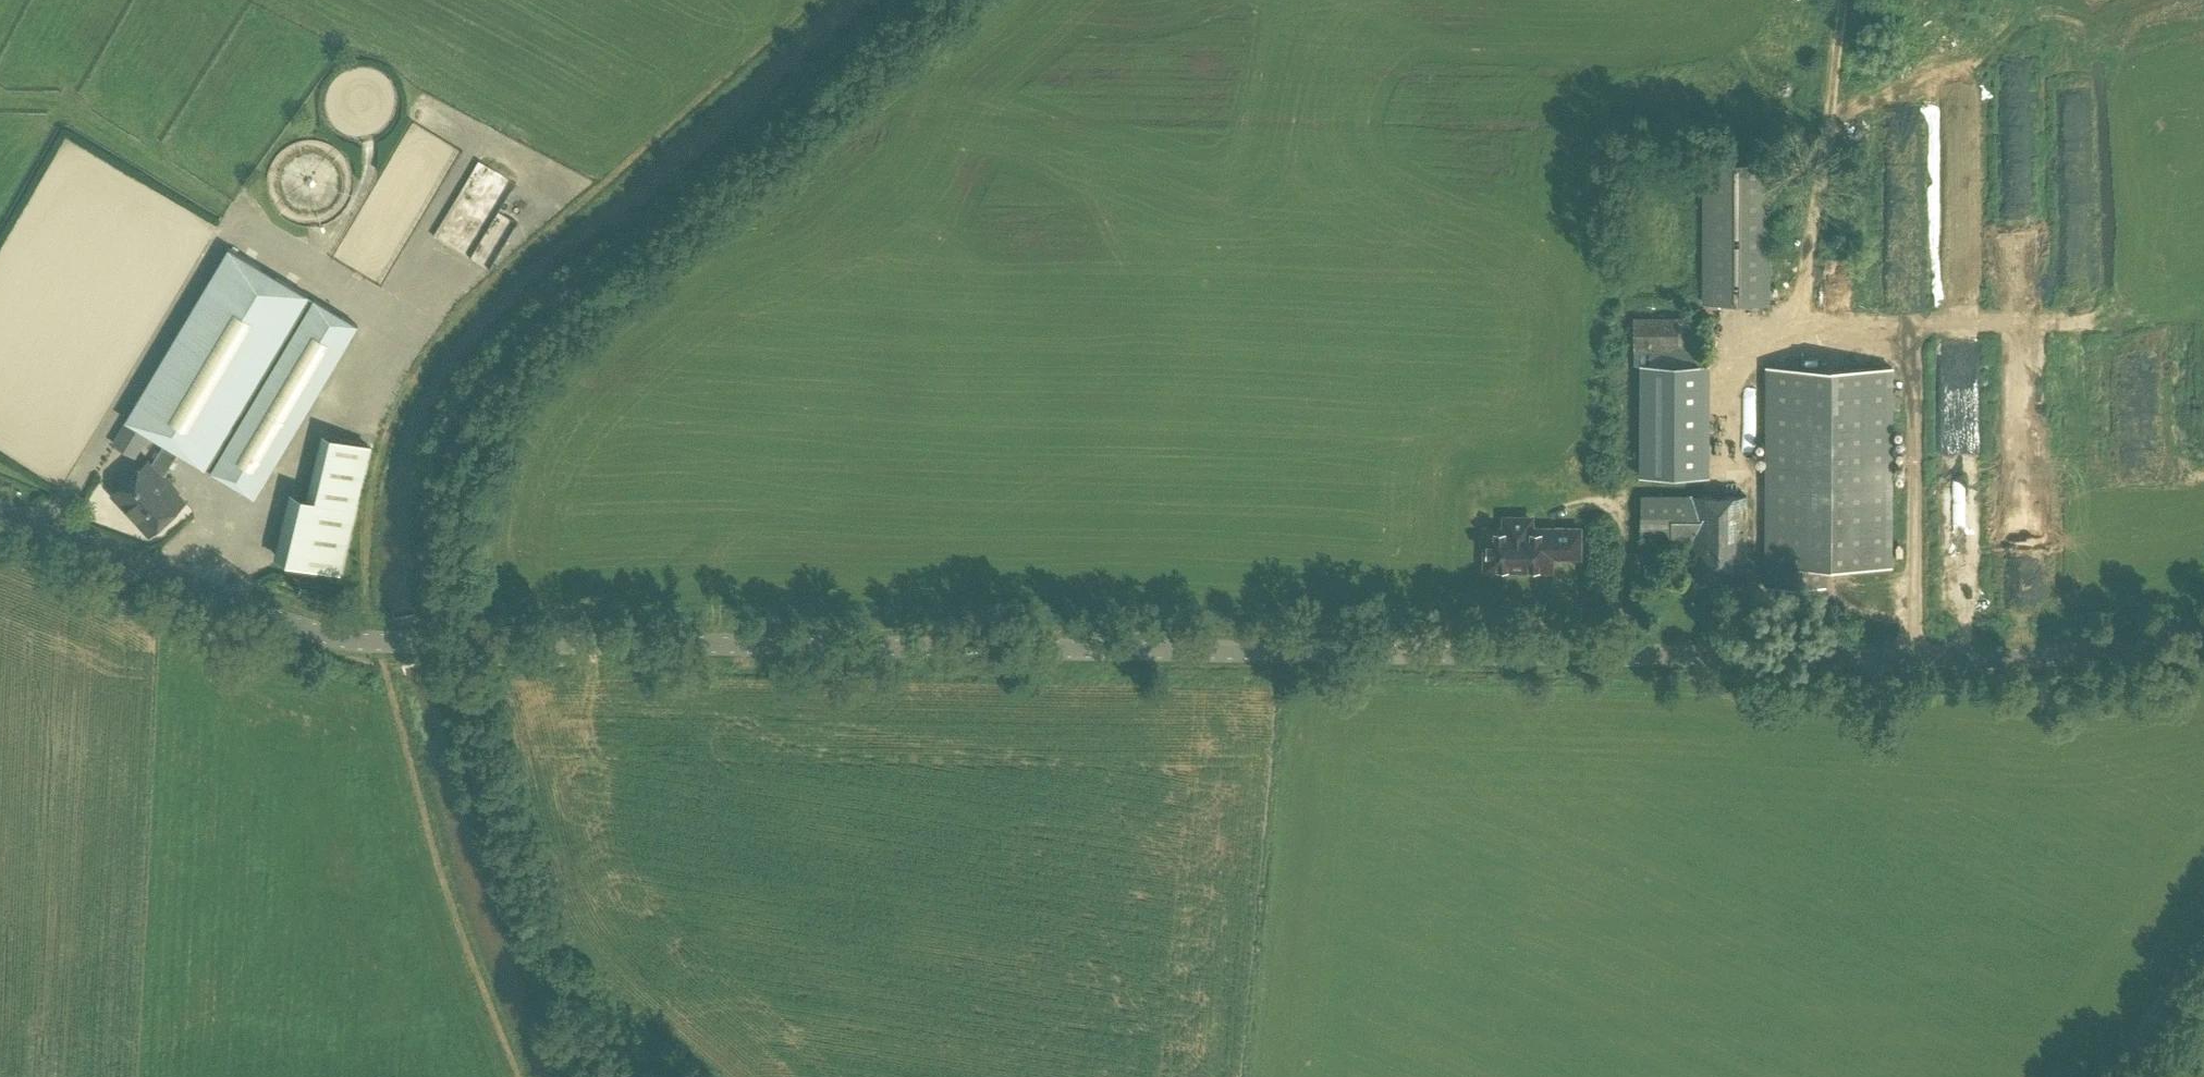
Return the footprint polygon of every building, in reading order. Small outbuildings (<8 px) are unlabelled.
[(413,119),(340,256),(386,280),(459,144),(413,119)] [(500,209),(517,174),(477,155),(438,238),(498,267),(521,219),(500,209)] [(1769,302),(1770,163),(1705,163),(1704,302),(1769,302)] [(1889,215),(1891,235),(1901,234),(1899,214),(1889,215)] [(148,462),(113,495),(132,515),(136,512),(153,531),(185,501),(163,477),(178,451),(255,496),(356,322),(227,246),(126,421),(113,443),(136,457),(149,434),(165,443),(152,466),(148,462)] [(1950,266),(1971,270),(1975,254),(1953,249),(1950,266)] [(1634,317),(1633,351),(1637,351),(1677,351),(1695,351),(1695,316),(1634,317)] [(1891,565),(1892,365),(1767,365),(1766,585),(1826,586),(1826,564),(1891,565)] [(338,572),(368,444),(327,434),(312,497),(294,492),(279,558),(338,572)] [(1672,541),(1692,541),(1692,569),(1746,570),(1746,496),(1642,495),(1642,535),(1672,535),(1672,541)] [(1483,525),(1482,572),(1554,573),(1554,559),(1582,559),(1582,526),(1534,526),(1534,515),(1501,514),(1501,525),(1483,525)]
